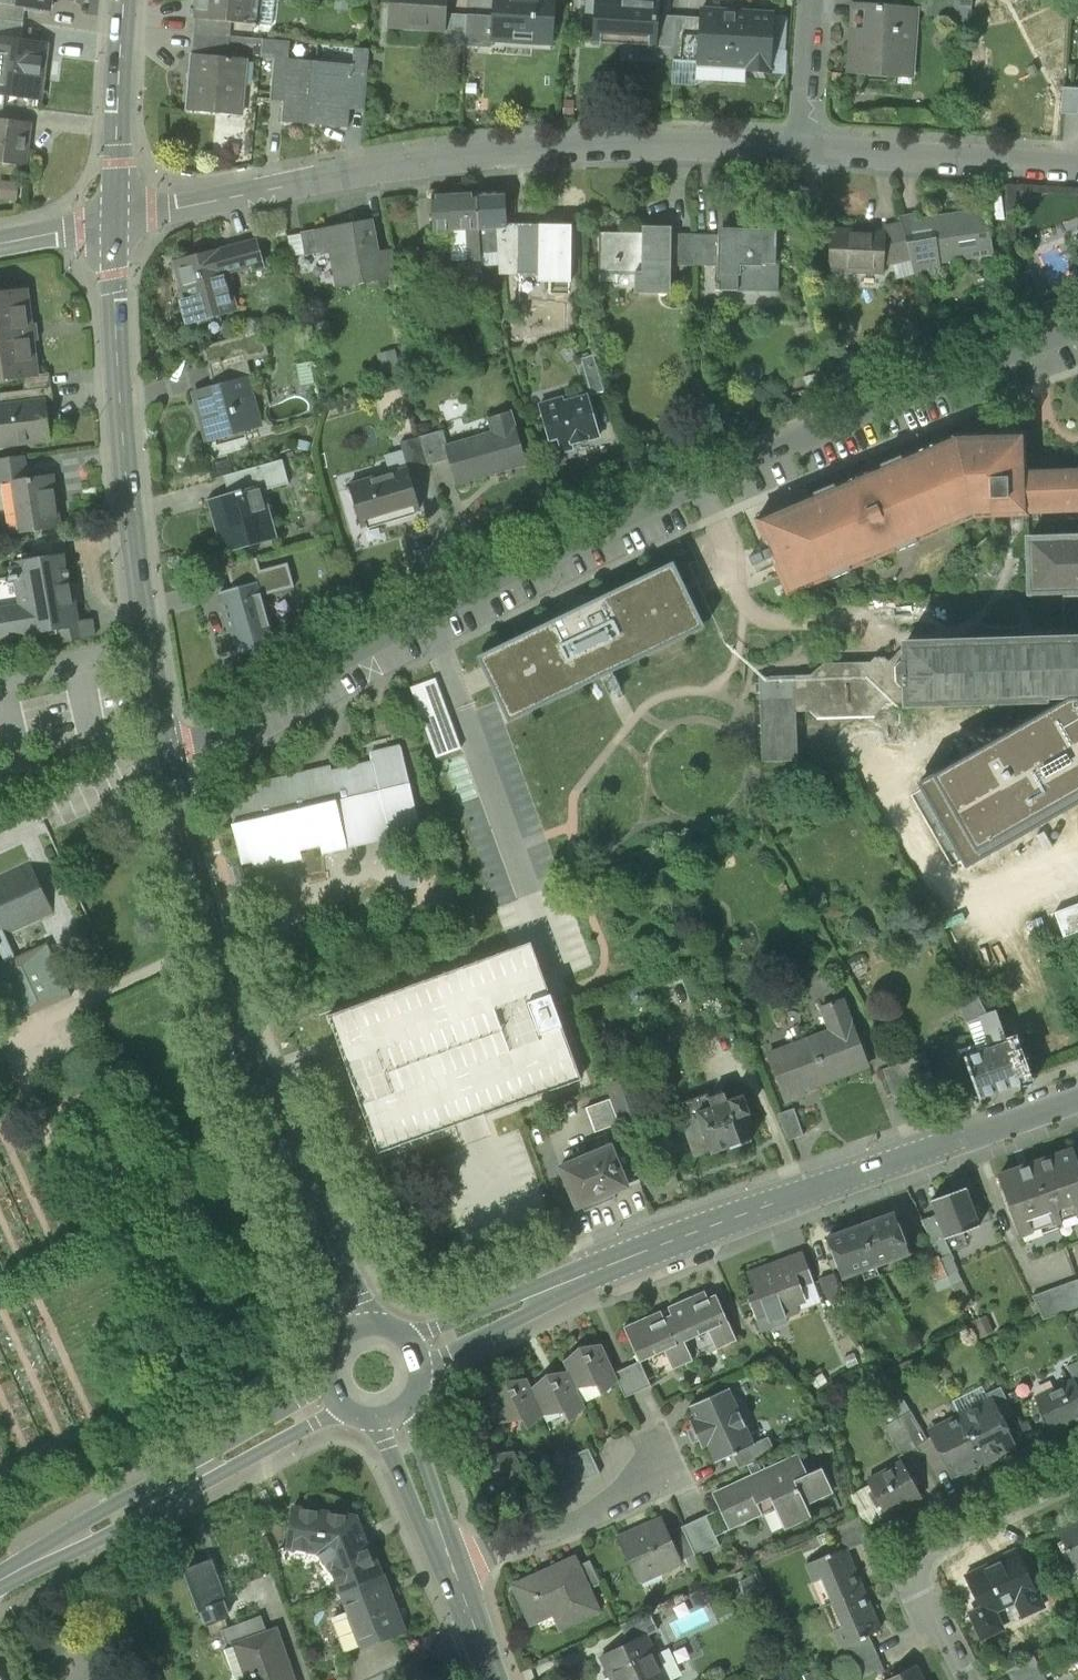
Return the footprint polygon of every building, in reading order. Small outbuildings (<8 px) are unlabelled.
[(51,0),(0,0),(0,4),(26,8),(50,11),(51,0)] [(195,20),(197,20),(231,23),(254,25),(256,0),(198,0),(195,20)] [(273,0),(256,0),(254,25),(271,27),(273,0)] [(446,31),(447,15),(448,0),(390,0),(390,6),(399,6),(398,28),(444,31),(446,31)] [(553,40),(555,0),(494,0),(493,18),(492,36),(553,40)] [(597,44),(597,39),(657,42),(659,16),(660,1),(648,0),(624,0),(624,1),(606,0),(597,0),(595,44),(597,44)] [(916,12),(916,8),(917,0),(862,0),(861,4),(861,6),(909,10),(908,11),(916,12)] [(861,6),(861,4),(851,3),(845,74),(914,79),(920,9),(916,8),(916,12),(908,11),(906,49),(902,48),(900,71),(851,68),(856,6),(861,6)] [(23,23),(26,8),(0,4),(0,20),(23,23)] [(388,27),(398,28),(399,6),(390,6),(388,27)] [(851,68),(900,71),(902,48),(906,49),(908,11),(909,10),(861,6),(856,6),(851,68)] [(747,72),(770,73),(774,17),(703,12),(702,18),(700,62),(747,65),(747,72)] [(443,47),(465,48),(467,16),(447,15),(446,31),(444,31),(443,47)] [(493,18),(467,16),(465,48),(491,50),(492,36),(493,18)] [(657,47),(674,48),(676,17),(659,16),(657,42),(657,47)] [(702,18),(676,17),(674,48),(673,62),(698,64),(700,64),(700,62),(702,18)] [(23,23),(0,20),(0,41),(1,41),(1,40),(21,43),(23,23)] [(197,20),(195,34),(230,37),(231,23),(197,20)] [(228,60),(230,37),(195,34),(193,56),(228,60)] [(657,59),(657,47),(657,42),(597,39),(597,44),(638,46),(637,58),(657,59)] [(40,98),(46,46),(21,43),(1,40),(1,41),(0,47),(0,72),(6,73),(4,94),(40,98)] [(274,59),(275,60),(277,41),(263,40),(261,58),(274,59)] [(290,43),(277,41),(275,60),(274,59),(273,66),(288,67),(288,60),(289,61),(290,43)] [(188,111),(227,115),(230,85),(246,86),(248,61),(228,60),(193,56),(188,111)] [(283,123),(311,125),(317,63),(289,61),(288,60),(288,67),(285,96),(283,123)] [(354,67),(317,63),(311,125),(349,129),(351,104),(353,75),(354,67)] [(271,95),(285,96),(288,67),(273,66),(271,95)] [(1045,70),(1043,109),(1061,110),(1063,71),(1045,70)] [(351,104),(366,105),(368,76),(353,75),(351,104)] [(243,116),(246,86),(230,85),(227,115),(243,116)] [(1063,88),(1062,115),(1077,115),(1077,89),(1063,88)] [(25,167),(30,124),(2,120),(0,120),(0,164),(25,167)] [(15,199),(15,182),(0,182),(0,198),(15,199)] [(477,194),(479,230),(497,229),(506,228),(506,226),(504,193),(477,194)] [(434,232),(450,231),(468,230),(479,230),(477,194),(432,197),(434,232)] [(911,258),(916,275),(941,271),(938,258),(992,250),(986,212),(917,222),(916,217),(901,219),(902,221),(911,258)] [(371,220),(314,231),(318,254),(333,251),(335,251),(338,268),(336,269),(339,289),(365,284),(363,277),(379,275),(380,274),(377,253),(371,220)] [(885,237),(884,266),(911,258),(902,221),(884,226),(885,233),(885,237)] [(499,276),(520,276),(521,226),(506,226),(506,228),(497,229),(498,253),(499,276)] [(520,276),(539,276),(540,227),(521,226),(520,276)] [(571,227),(540,227),(539,276),(550,276),(550,282),(570,282),(571,227)] [(635,276),(670,276),(670,266),(671,234),(671,228),(643,228),(643,234),(600,234),(599,275),(635,276)] [(498,253),(497,229),(479,230),(480,254),(498,253)] [(456,262),(469,262),(468,230),(450,231),(451,263),(457,263),(456,262)] [(479,230),(468,230),(469,262),(469,263),(481,263),(480,254),(479,230)] [(716,292),(778,293),(779,265),(775,265),(776,231),(760,230),(760,236),(719,235),(718,267),(718,283),(717,283),(716,292)] [(305,256),(318,254),(314,231),(301,233),(301,235),(305,255),(305,256)] [(828,270),(884,273),(884,266),(885,237),(859,236),(859,232),(830,231),(828,270)] [(670,266),(695,266),(695,235),(671,234),(670,266)] [(288,237),(291,258),(305,255),(301,235),(288,237)] [(719,235),(695,235),(695,266),(718,267),(719,235)] [(265,268),(258,242),(236,248),(242,268),(250,266),(252,271),(265,268)] [(176,262),(193,324),(236,312),(225,273),(242,268),(236,248),(219,252),(219,250),(176,262)] [(379,275),(380,281),(397,278),(392,251),(377,253),(380,274),(379,275)] [(457,289),(482,289),(481,263),(469,263),(469,262),(456,262),(457,263),(457,289)] [(1016,274),(1024,299),(1041,293),(1032,268),(1016,274)] [(363,277),(365,284),(380,281),(379,275),(363,277)] [(670,276),(635,276),(634,294),(670,294),(670,276)] [(23,378),(36,376),(36,375),(26,291),(0,294),(0,380),(23,378)] [(245,355),(247,360),(268,355),(262,332),(233,340),(238,357),(245,355)] [(207,366),(211,365),(210,364),(238,357),(233,340),(202,348),(207,366)] [(245,355),(238,357),(210,364),(211,365),(216,386),(251,376),(247,360),(245,355)] [(582,365),(590,392),(603,388),(595,362),(582,365)] [(23,378),(25,391),(52,388),(50,374),(36,375),(36,376),(23,378)] [(208,439),(209,442),(260,428),(248,386),(254,384),(251,376),(216,386),(195,392),(202,419),(201,419),(206,439),(208,439)] [(52,388),(25,391),(0,394),(0,406),(0,407),(46,402),(53,401),(52,388)] [(556,430),(561,448),(600,437),(588,396),(564,403),(563,399),(539,406),(547,433),(556,430)] [(14,444),(14,445),(51,441),(49,424),(44,424),(42,404),(46,404),(46,402),(0,407),(0,445),(14,444)] [(449,460),(456,485),(511,469),(510,465),(525,460),(511,412),(488,419),(492,433),(447,446),(445,447),(449,460)] [(443,431),(420,438),(428,465),(428,466),(449,460),(445,447),(447,446),(443,431)] [(1025,472),(1024,434),(955,436),(903,458),(902,456),(878,466),(879,469),(836,487),(835,484),(811,494),(812,497),(756,520),(788,595),(827,579),(828,581),(852,571),(851,569),(894,551),(895,553),(919,543),(918,540),(973,517),(1027,516),(1027,513),(1077,512),(1077,470),(1025,472)] [(409,470),(428,465),(420,438),(400,444),(408,469),(409,470)] [(2,485),(12,483),(12,481),(29,479),(26,457),(0,460),(0,485),(2,485)] [(283,460),(257,468),(262,487),(264,492),(289,484),(283,460)] [(510,465),(511,469),(526,465),(525,460),(510,465)] [(241,493),(262,487),(257,468),(231,475),(236,493),(241,491),(241,493)] [(349,487),(361,527),(420,509),(409,470),(408,469),(349,487)] [(7,515),(10,536),(62,528),(54,475),(29,479),(12,481),(12,483),(16,513),(7,515)] [(16,513),(12,483),(2,485),(7,515),(16,513)] [(209,501),(224,554),(244,548),(241,536),(274,527),(264,492),(262,487),(241,493),(241,491),(236,493),(209,501)] [(241,536),(244,548),(277,539),(274,527),(241,536)] [(1077,592),(1077,539),(1028,540),(1029,593),(1077,592)] [(35,546),(37,559),(61,555),(62,557),(68,556),(65,541),(35,546)] [(37,634),(37,633),(56,630),(79,626),(78,623),(72,586),(67,587),(62,557),(61,555),(37,559),(13,563),(16,576),(9,577),(10,584),(18,583),(19,594),(30,593),(32,605),(21,607),(0,611),(0,640),(37,634)] [(227,567),(233,589),(258,583),(258,584),(264,583),(260,571),(257,559),(227,567)] [(599,599),(477,658),(509,723),(704,628),(673,563),(599,599)] [(264,583),(258,584),(262,597),(295,587),(288,564),(260,571),(264,583)] [(275,644),(262,597),(258,584),(258,583),(233,589),(220,593),(223,602),(231,631),(237,654),(275,644)] [(19,594),(21,607),(32,605),(30,593),(19,594)] [(1077,636),(1077,597),(1064,598),(1064,637),(1077,636)] [(228,632),(231,631),(223,602),(219,603),(228,632)] [(56,630),(59,644),(95,636),(92,620),(78,623),(79,626),(56,630)] [(904,651),(906,703),(906,705),(1062,700),(1077,700),(1077,641),(904,646),(904,651)] [(885,704),(906,703),(904,651),(899,651),(884,667),(874,667),(870,663),(824,664),(810,676),(795,676),(796,712),(812,712),(816,708),(884,706),(885,704)] [(759,678),(763,762),(798,761),(796,712),(795,676),(759,678)] [(419,709),(443,700),(436,680),(411,688),(419,709)] [(443,700),(419,709),(437,758),(461,749),(443,700)] [(1062,700),(916,784),(965,869),(1077,804),(1077,700),(1062,700)] [(370,755),(372,763),(374,763),(389,828),(418,821),(402,747),(370,755)] [(389,829),(389,828),(374,763),(372,763),(310,778),(309,774),(262,785),(262,784),(227,792),(234,825),(233,825),(242,863),(255,860),(256,869),(301,858),(298,850),(323,844),(323,853),(379,840),(375,832),(389,829)] [(7,939),(57,915),(31,859),(0,874),(0,942),(7,939)] [(395,869),(406,888),(421,885),(416,865),(395,869)] [(1064,937),(1077,932),(1077,905),(1055,914),(1064,937)] [(6,963),(16,959),(7,939),(0,942),(0,950),(6,963)] [(531,943),(328,1016),(338,1042),(378,1154),(479,1118),(582,1080),(541,970),(531,943)] [(16,959),(6,963),(0,966),(0,996),(13,1024),(72,996),(48,944),(16,959)] [(964,1000),(972,1021),(980,1018),(987,1015),(988,1015),(977,995),(964,1000)] [(831,1032),(811,1040),(827,1082),(868,1066),(853,1024),(852,1025),(842,1000),(821,1008),(831,1032)] [(987,1039),(991,1049),(1006,1043),(995,1012),(988,1015),(987,1015),(980,1018),(987,1039)] [(979,1042),(987,1039),(980,1018),(972,1021),(979,1042)] [(804,1090),(827,1082),(811,1040),(768,1056),(779,1086),(781,1085),(788,1103),(806,1096),(804,1090)] [(1013,1041),(1006,1043),(991,1049),(981,1052),(968,1057),(964,1058),(979,1098),(1027,1081),(1013,1041)] [(967,1052),(968,1057),(981,1052),(980,1048),(967,1052)] [(923,1059),(897,1069),(909,1089),(931,1080),(923,1059)] [(893,1095),(909,1089),(897,1069),(895,1065),(883,1070),(893,1095)] [(606,1087),(610,1099),(619,1124),(638,1116),(625,1080),(606,1087)] [(682,1121),(695,1157),(711,1151),(712,1153),(730,1146),(731,1149),(751,1142),(746,1127),(753,1125),(743,1096),(728,1102),(725,1093),(710,1098),(708,1094),(682,1103),(687,1119),(682,1121)] [(595,1133),(619,1124),(610,1099),(586,1108),(595,1133)] [(777,1114),(789,1140),(802,1135),(792,1109),(777,1114)] [(583,1206),(585,1212),(616,1199),(614,1193),(628,1187),(611,1146),(606,1134),(588,1141),(594,1154),(560,1168),(577,1209),(583,1206)] [(1036,1163),(1057,1222),(1077,1215),(1077,1162),(1074,1150),(1036,1163)] [(1019,1236),(1057,1222),(1036,1163),(999,1177),(1019,1236)] [(932,1200),(945,1239),(980,1227),(966,1188),(932,1200)] [(894,1214),(861,1226),(875,1266),(908,1254),(894,1214)] [(926,1221),(933,1242),(944,1238),(937,1217),(926,1221)] [(877,1272),(875,1266),(861,1226),(827,1239),(841,1279),(861,1271),(864,1281),(879,1275),(877,1272)] [(923,1256),(935,1282),(948,1275),(936,1250),(923,1256)] [(747,1296),(756,1318),(766,1315),(782,1309),(784,1316),(785,1317),(799,1311),(796,1304),(806,1301),(801,1288),(814,1283),(803,1254),(789,1259),(792,1267),(776,1273),(773,1265),(747,1274),(754,1294),(747,1296)] [(824,1292),(832,1305),(845,1300),(835,1274),(820,1280),(824,1292)] [(1077,1308),(1077,1283),(1037,1298),(1044,1320),(1077,1308)] [(668,1308),(672,1315),(684,1343),(708,1332),(717,1350),(737,1341),(716,1295),(702,1302),(698,1294),(668,1308)] [(769,1322),(784,1316),(782,1309),(766,1315),(769,1322)] [(693,1361),(684,1343),(672,1315),(658,1321),(654,1314),(624,1328),(640,1362),(640,1363),(641,1363),(665,1352),(673,1370),(693,1361)] [(564,1362),(569,1372),(577,1389),(595,1380),(602,1396),(619,1382),(615,1373),(602,1345),(580,1348),(564,1362)] [(640,1362),(627,1368),(638,1392),(651,1386),(641,1363),(640,1363),(640,1362)] [(1077,1387),(1077,1362),(1067,1367),(1074,1381),(1075,1381),(1077,1387)] [(626,1398),(638,1392),(627,1368),(615,1373),(619,1382),(626,1398)] [(585,1409),(577,1389),(569,1372),(548,1375),(531,1389),(544,1416),(562,1407),(569,1423),(585,1409)] [(528,1430),(544,1416),(531,1389),(527,1379),(506,1382),(489,1396),(501,1423),(521,1414),(528,1430)] [(1051,1431),(1077,1419),(1077,1387),(1075,1381),(1074,1381),(1036,1399),(1051,1431)] [(991,1402),(1001,1422),(1014,1415),(1001,1387),(986,1394),(990,1402),(991,1402)] [(716,1462),(716,1463),(733,1455),(755,1445),(754,1444),(729,1390),(729,1389),(690,1406),(691,1407),(696,1419),(691,1421),(690,1422),(702,1448),(703,1447),(708,1445),(716,1462)] [(990,1402),(960,1417),(982,1462),(1013,1446),(1001,1422),(991,1402),(990,1402)] [(911,1411),(899,1419),(916,1447),(928,1440),(911,1411)] [(952,1477),(982,1462),(960,1417),(929,1432),(952,1477)] [(902,1456),(916,1447),(899,1419),(885,1427),(902,1456)] [(733,1455),(739,1469),(776,1452),(769,1437),(754,1444),(755,1445),(733,1455)] [(589,1448),(576,1454),(588,1480),(601,1474),(594,1459),(589,1448)] [(476,1469),(493,1505),(515,1503),(507,1487),(526,1478),(514,1452),(493,1454),(476,1469)] [(576,1485),(588,1480),(576,1454),(564,1459),(576,1485)] [(774,1507),(784,1528),(810,1516),(804,1504),(832,1491),(821,1468),(807,1475),(799,1456),(766,1471),(768,1475),(754,1481),(753,1478),(713,1496),(728,1528),(774,1507)] [(563,1491),(576,1485),(564,1459),(551,1465),(563,1491)] [(867,1482),(886,1515),(921,1496),(902,1462),(867,1482)] [(551,1497),(563,1491),(551,1465),(538,1471),(551,1497)] [(333,1571),(340,1590),(381,1573),(370,1542),(367,1543),(357,1517),(294,1508),(288,1548),(318,1552),(333,1571)] [(706,1516),(682,1527),(683,1530),(707,1519),(706,1516)] [(619,1539),(638,1580),(664,1569),(665,1571),(681,1563),(681,1562),(668,1533),(662,1519),(619,1539)] [(707,1519),(683,1530),(695,1555),(696,1557),(720,1546),(707,1519)] [(830,1531),(840,1552),(844,1550),(845,1551),(859,1546),(846,1523),(830,1531)] [(1075,1567),(1077,1565),(1077,1525),(1059,1534),(1075,1567)] [(681,1562),(695,1555),(683,1530),(682,1527),(668,1533),(681,1562)] [(874,1615),(863,1590),(852,1565),(851,1565),(845,1551),(844,1550),(840,1552),(829,1556),(829,1555),(807,1564),(815,1582),(822,1579),(833,1603),(843,1626),(836,1630),(844,1648),(844,1647),(867,1638),(866,1636),(879,1631),(872,1615),(874,1615)] [(1016,1601),(1023,1616),(1043,1607),(1017,1550),(1004,1556),(1005,1559),(965,1578),(983,1617),(1016,1601)] [(515,1586),(532,1624),(554,1613),(567,1608),(574,1623),(599,1611),(589,1590),(578,1566),(575,1559),(515,1586)] [(578,1566),(589,1590),(601,1584),(590,1561),(578,1566)] [(186,1571),(205,1623),(229,1614),(210,1563),(186,1571)] [(343,1598),(385,1582),(381,1573),(340,1590),(343,1598)] [(815,1582),(825,1606),(833,1603),(822,1579),(815,1582)] [(361,1646),(362,1647),(403,1631),(385,1582),(343,1598),(350,1616),(361,1646)] [(843,1626),(833,1603),(825,1606),(836,1630),(843,1626)] [(567,1608),(554,1613),(561,1628),(574,1623),(567,1608)] [(623,1625),(631,1642),(645,1635),(646,1636),(658,1631),(649,1613),(623,1625)] [(228,1649),(235,1647),(235,1646),(268,1634),(261,1616),(221,1631),(228,1649)] [(334,1623),(345,1652),(361,1646),(350,1616),(334,1623)] [(235,1647),(241,1645),(251,1673),(245,1675),(246,1677),(247,1679),(294,1679),(276,1631),(268,1634),(235,1646),(235,1647)] [(613,1679),(667,1679),(646,1636),(645,1635),(631,1642),(602,1656),(613,1679)] [(844,1647),(854,1669),(877,1659),(867,1638),(844,1647)] [(246,1677),(245,1675),(251,1673),(241,1645),(235,1647),(228,1649),(225,1650),(236,1679),(238,1679),(246,1677)] [(1042,1670),(1035,1657),(1007,1671),(1012,1679),(1047,1679),(1042,1670)] [(877,1659),(854,1669),(859,1679),(867,1679),(883,1673),(877,1659)] [(915,1667),(888,1679),(922,1679),(915,1667)]
